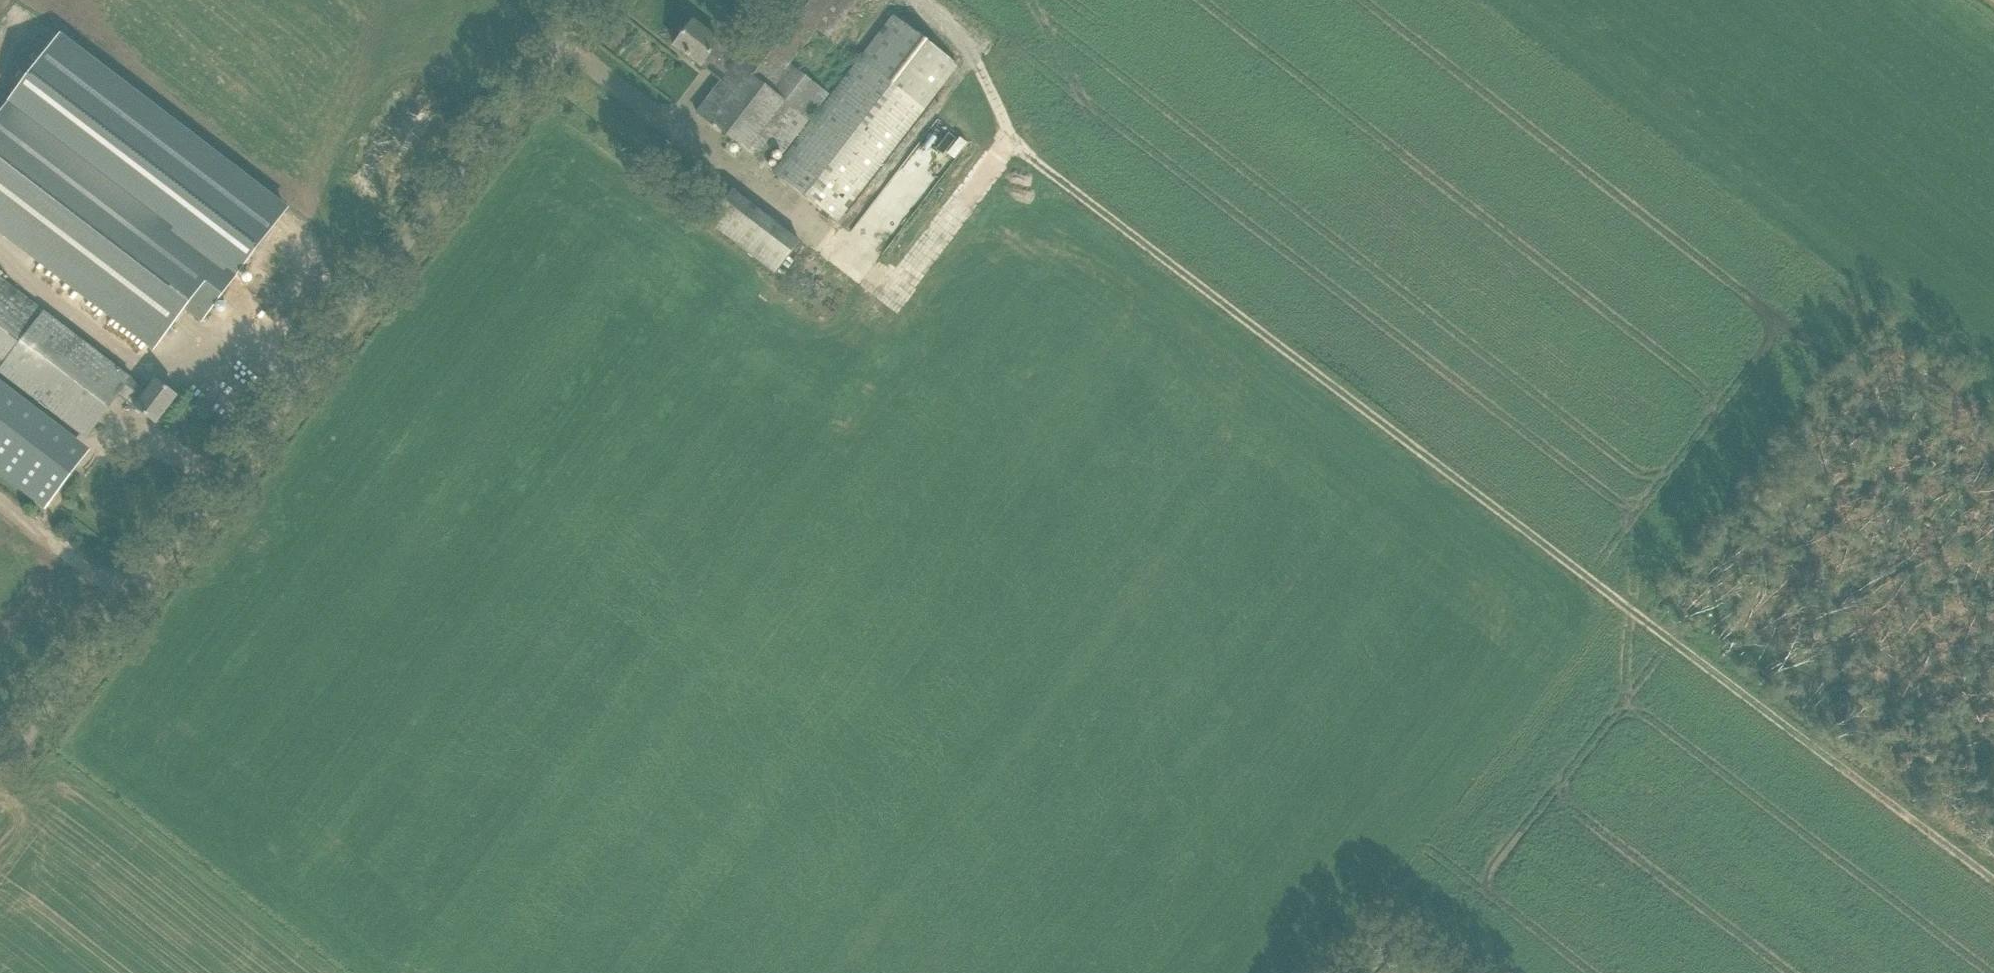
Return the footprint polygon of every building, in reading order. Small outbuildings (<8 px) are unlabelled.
[(783,156),(829,95),(789,63),(816,28),(829,38),(857,0),(783,0),(738,59),(717,43),(719,42),(692,21),(673,45),(700,66),(721,81),(696,113),(763,165),(774,149),(783,156)] [(771,171),(837,222),(958,66),(892,15),(851,67),(829,95),(783,156),(771,171)] [(197,315),(238,262),(170,210),(167,214),(7,93),(0,102),(0,226),(151,341),(180,303),(197,315)] [(708,222),(779,277),(803,246),(732,191),(708,222)] [(921,284),(950,242),(928,227),(899,270),(921,284)] [(816,314),(831,273),(808,265),(793,306),(816,314)] [(147,388),(0,276),(0,373),(86,438),(118,396),(155,424),(176,396),(154,379),(147,388)]
